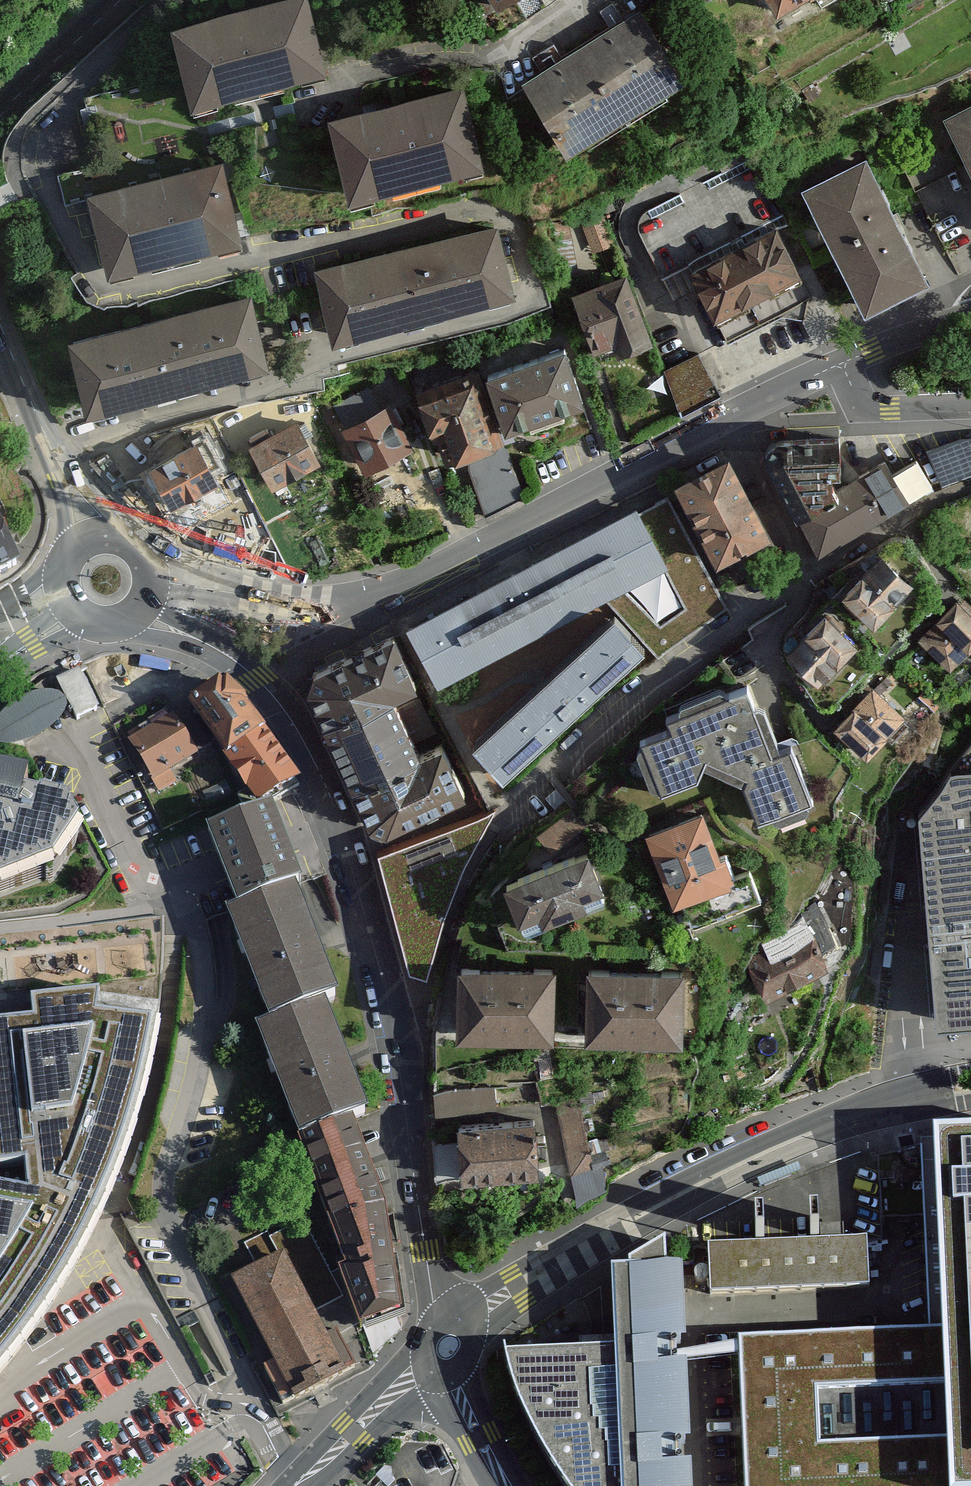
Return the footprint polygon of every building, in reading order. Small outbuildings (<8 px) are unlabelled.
[(177,26),(194,97),(321,66),(305,0),(286,0),(177,26)] [(800,41),(860,8),(856,0),(778,0),(800,41)] [(639,11),(526,82),(567,146),(680,75),(669,58),(639,11)] [(460,87),(334,118),(353,193),(380,186),(452,168),(479,161),(460,87)] [(953,131),(970,165),(970,122),(953,131)] [(212,242),(239,235),(221,162),(91,195),(110,268),(139,261),(212,242)] [(69,198),(85,199),(86,168),(70,168),(69,198)] [(877,172),(815,205),(882,331),(944,298),(877,172)] [(777,218),(690,264),(735,349),(782,324),(802,360),(842,339),(777,218)] [(493,226),(318,269),(334,333),(509,289),(493,226)] [(626,271),(575,289),(597,350),(619,343),(622,351),(651,341),(626,271)] [(248,296),(73,340),(89,403),(104,399),(248,363),(264,359),(248,296)] [(564,348),(489,373),(506,423),(581,398),(564,348)] [(474,375),(422,395),(446,457),(464,450),(486,506),(520,493),(474,375)] [(346,428),(366,467),(410,444),(390,406),(346,428)] [(298,420),(252,445),(272,483),(318,459),(298,420)] [(930,445),(947,489),(970,478),(970,433),(961,434),(930,445)] [(846,440),(764,439),(801,510),(840,481),(846,440)] [(201,445),(149,474),(177,523),(228,494),(201,445)] [(726,448),(671,479),(718,563),(772,533),(726,448)] [(840,481),(801,510),(821,553),(938,492),(916,456),(895,468),(885,451),(840,481)] [(667,499),(640,512),(666,565),(686,606),(661,625),(623,588),(604,599),(659,657),(725,609),(667,499)] [(637,505),(407,626),(438,687),(604,599),(623,588),(666,565),(640,512),(637,505)] [(19,564),(0,523),(0,573),(19,564)] [(838,578),(876,614),(914,573),(877,538),(838,578)] [(776,629),(819,674),(860,635),(817,590),(776,629)] [(954,663),(970,641),(970,607),(952,591),(918,635),(954,663)] [(644,648),(614,616),(474,744),(503,776),(644,648)] [(344,774),(414,740),(394,695),(417,684),(388,624),(305,661),(300,686),(344,774)] [(56,679),(76,721),(101,709),(82,668),(56,679)] [(223,681),(188,706),(226,760),(267,732),(223,681)] [(831,719),(865,755),(903,719),(870,683),(831,719)] [(744,786),(757,821),(812,800),(789,742),(774,748),(750,686),(730,694),(718,688),(682,703),(680,714),(670,717),(673,728),(641,740),(660,794),(699,780),(708,760),(748,777),(744,786)] [(61,724),(63,698),(41,691),(16,696),(0,713),(0,740),(18,748),(44,742),(61,724)] [(163,792),(218,760),(187,708),(133,739),(163,792)] [(464,795),(435,730),(414,740),(344,774),(369,825),(387,831),(464,795)] [(267,732),(226,760),(260,806),(273,798),(300,779),(267,732)] [(919,808),(937,1018),(970,1015),(970,743),(919,808)] [(50,877),(77,843),(67,808),(27,799),(31,782),(0,774),(0,892),(50,877)] [(272,805),(206,832),(237,912),(296,889),(304,885),(272,805)] [(706,805),(644,830),(672,898),(733,874),(706,805)] [(435,834),(375,850),(408,966),(436,964),(454,898),(435,834)] [(504,877),(524,929),(601,898),(580,847),(504,877)] [(237,912),(227,916),(268,1026),(325,1005),(337,1001),(296,889),(237,912)] [(822,919),(747,959),(770,1000),(844,960),(822,919)] [(589,961),(586,1036),(678,1040),(681,965),(589,961)] [(455,1035),(553,1038),(555,966),(457,963),(455,1035)] [(99,995),(30,1002),(33,1022),(0,1026),(0,1170),(25,1168),(27,1195),(0,1189),(0,1375),(1,1374),(55,1301),(101,1217),(121,1166),(140,1109),(151,1061),(159,1012),(99,1003),(99,995)] [(366,1117),(325,1005),(268,1026),(257,1031),(299,1142),(353,1122),(366,1117)] [(435,1180),(537,1172),(535,1148),(547,1147),(546,1130),(533,1131),(531,1111),(451,1117),(452,1140),(432,1142),(435,1180)] [(934,1119),(943,1324),(949,1485),(970,1485),(970,1117),(934,1119)] [(386,1213),(353,1122),(299,1142),(346,1274),(394,1265),(386,1213)] [(709,1241),(711,1294),(870,1287),(868,1234),(821,1236),(819,1195),(810,1195),(811,1237),(765,1239),(763,1197),(755,1198),(757,1239),(709,1241)] [(261,1265),(284,1254),(271,1228),(248,1239),(261,1265)] [(505,1357),(516,1403),(549,1467),(561,1485),(680,1485),(675,1362),(740,1353),(739,1338),(673,1350),(667,1276),(666,1246),(628,1267),(628,1275),(611,1275),(614,1354),(602,1354),(505,1357)] [(303,1247),(241,1276),(280,1359),(266,1366),(287,1410),(363,1374),(303,1247)] [(400,1318),(394,1265),(346,1274),(339,1275),(361,1333),(400,1318)] [(739,1327),(739,1338),(740,1353),(745,1485),(949,1485),(943,1324),(739,1327)] [(457,1470),(442,1447),(437,1440),(419,1436),(404,1438),(395,1445),(378,1462),(354,1485),(466,1485),(457,1470)]
